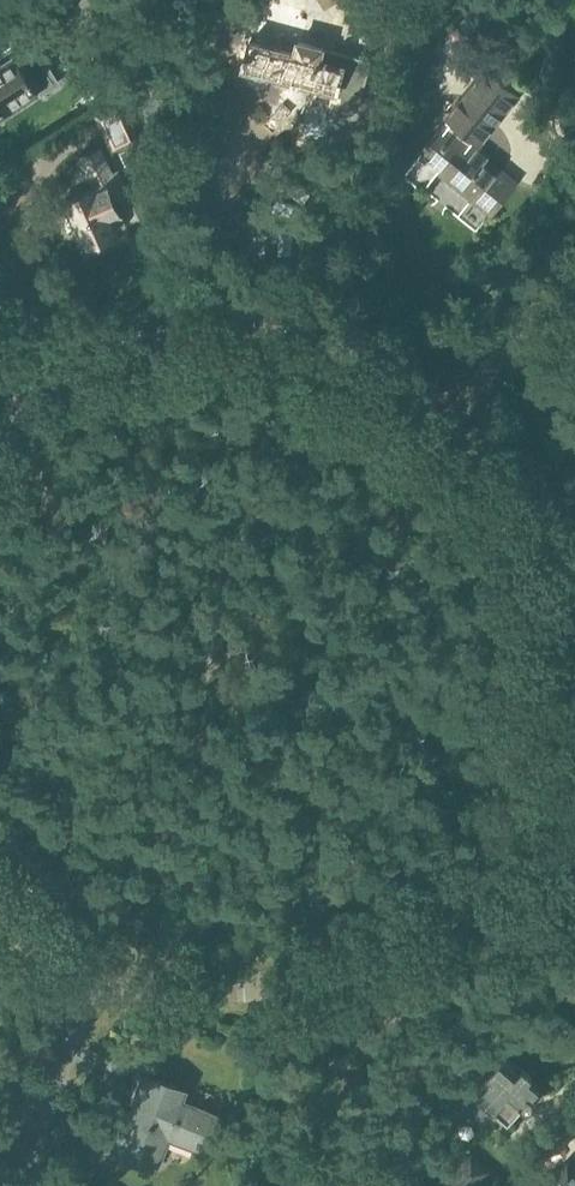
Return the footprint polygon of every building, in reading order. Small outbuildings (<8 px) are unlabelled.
[(278,88),(307,95),(303,110),(330,117),(331,112),(346,116),(359,108),(372,60),(319,47),(321,39),(317,31),(307,29),(311,14),(308,9),(274,1),(263,7),(254,42),(250,41),(244,67),(247,68),(244,78),(249,87),(270,93),(278,88)] [(55,81),(20,25),(0,37),(13,58),(0,66),(0,117),(55,81)] [(405,173),(425,188),(440,170),(492,212),(516,182),(471,146),(475,141),(481,145),(522,95),(487,67),(448,116),(453,120),(449,125),(444,121),(418,153),(420,154),(405,173)] [(170,81),(168,75),(142,80),(151,127),(166,124),(167,127),(184,123),(176,80),(170,81)] [(139,140),(123,102),(98,113),(114,151),(139,140)] [(95,186),(68,198),(88,245),(117,232),(112,221),(122,217),(113,196),(122,192),(102,147),(81,156),(95,186)] [(487,1113),(492,1110),(508,1125),(523,1108),(524,1109),(526,1110),(529,1110),(531,1109),(532,1108),(533,1107),(534,1106),(534,1105),(534,1104),(534,1102),(534,1101),(533,1100),(533,1099),(532,1099),(540,1089),(530,1080),(533,1076),(524,1068),(520,1071),(505,1057),(466,1101),(476,1110),(481,1113),(487,1113)] [(125,1135),(121,1133),(113,1152),(159,1170),(171,1140),(205,1153),(220,1115),(183,1100),(187,1090),(145,1074),(134,1100),(138,1101),(125,1135)] [(488,1171),(471,1155),(442,1185),(474,1185),(488,1171)] [(568,1163),(547,1185),(574,1185),(574,1169),(568,1163)]
